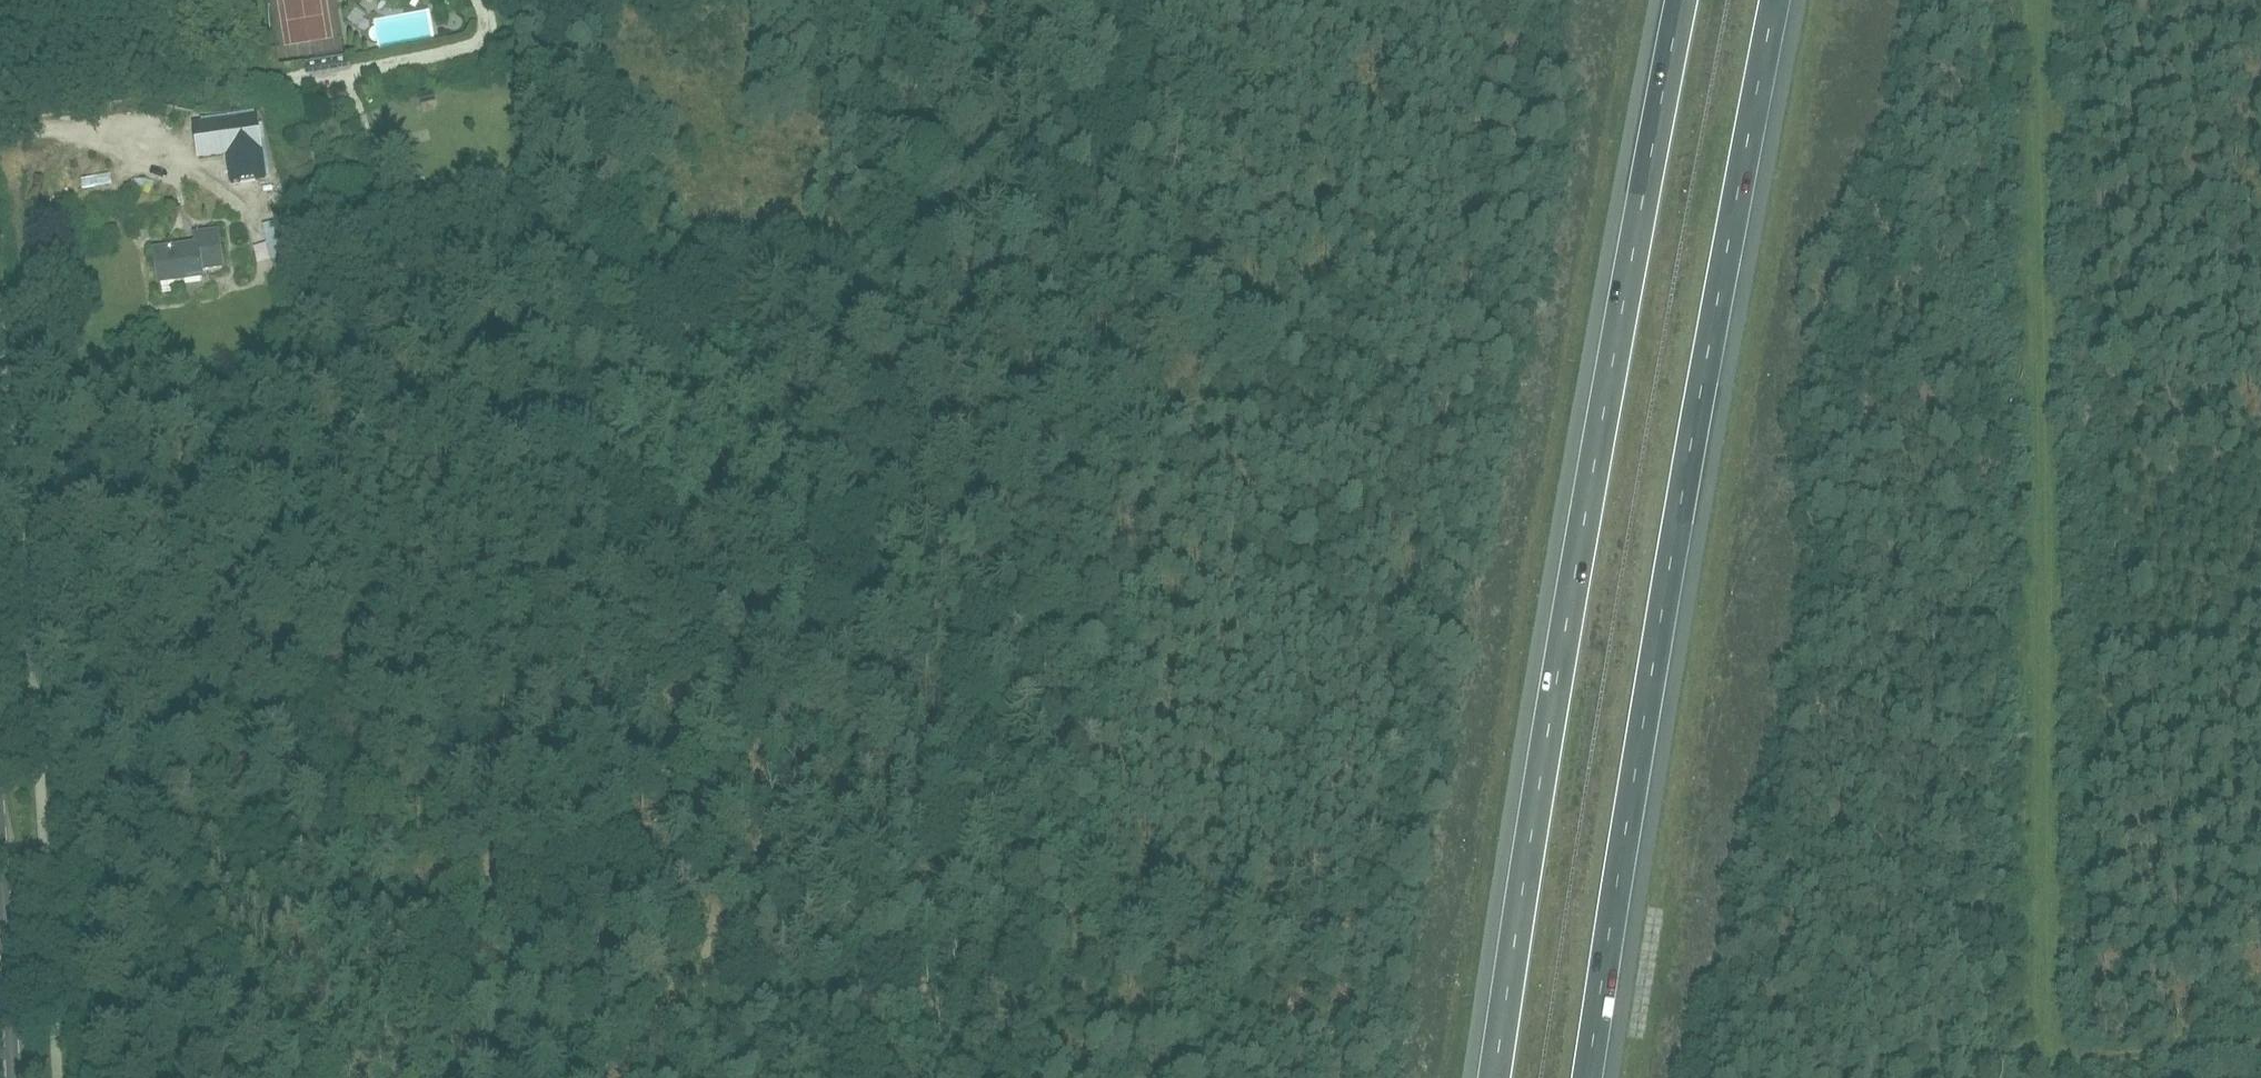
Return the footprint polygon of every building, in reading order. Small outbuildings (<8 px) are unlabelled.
[(389,13),(400,12),(398,0),(387,0),(389,13)] [(376,53),(371,40),(350,47),(354,60),(376,53)] [(230,175),(264,170),(256,114),(193,124),(199,160),(227,156),(230,175)] [(291,235),(281,192),(268,195),(274,222),(262,225),(266,241),(291,235)] [(194,234),(195,244),(154,250),(159,283),(203,277),(202,270),(222,267),(216,231),(194,234)]
